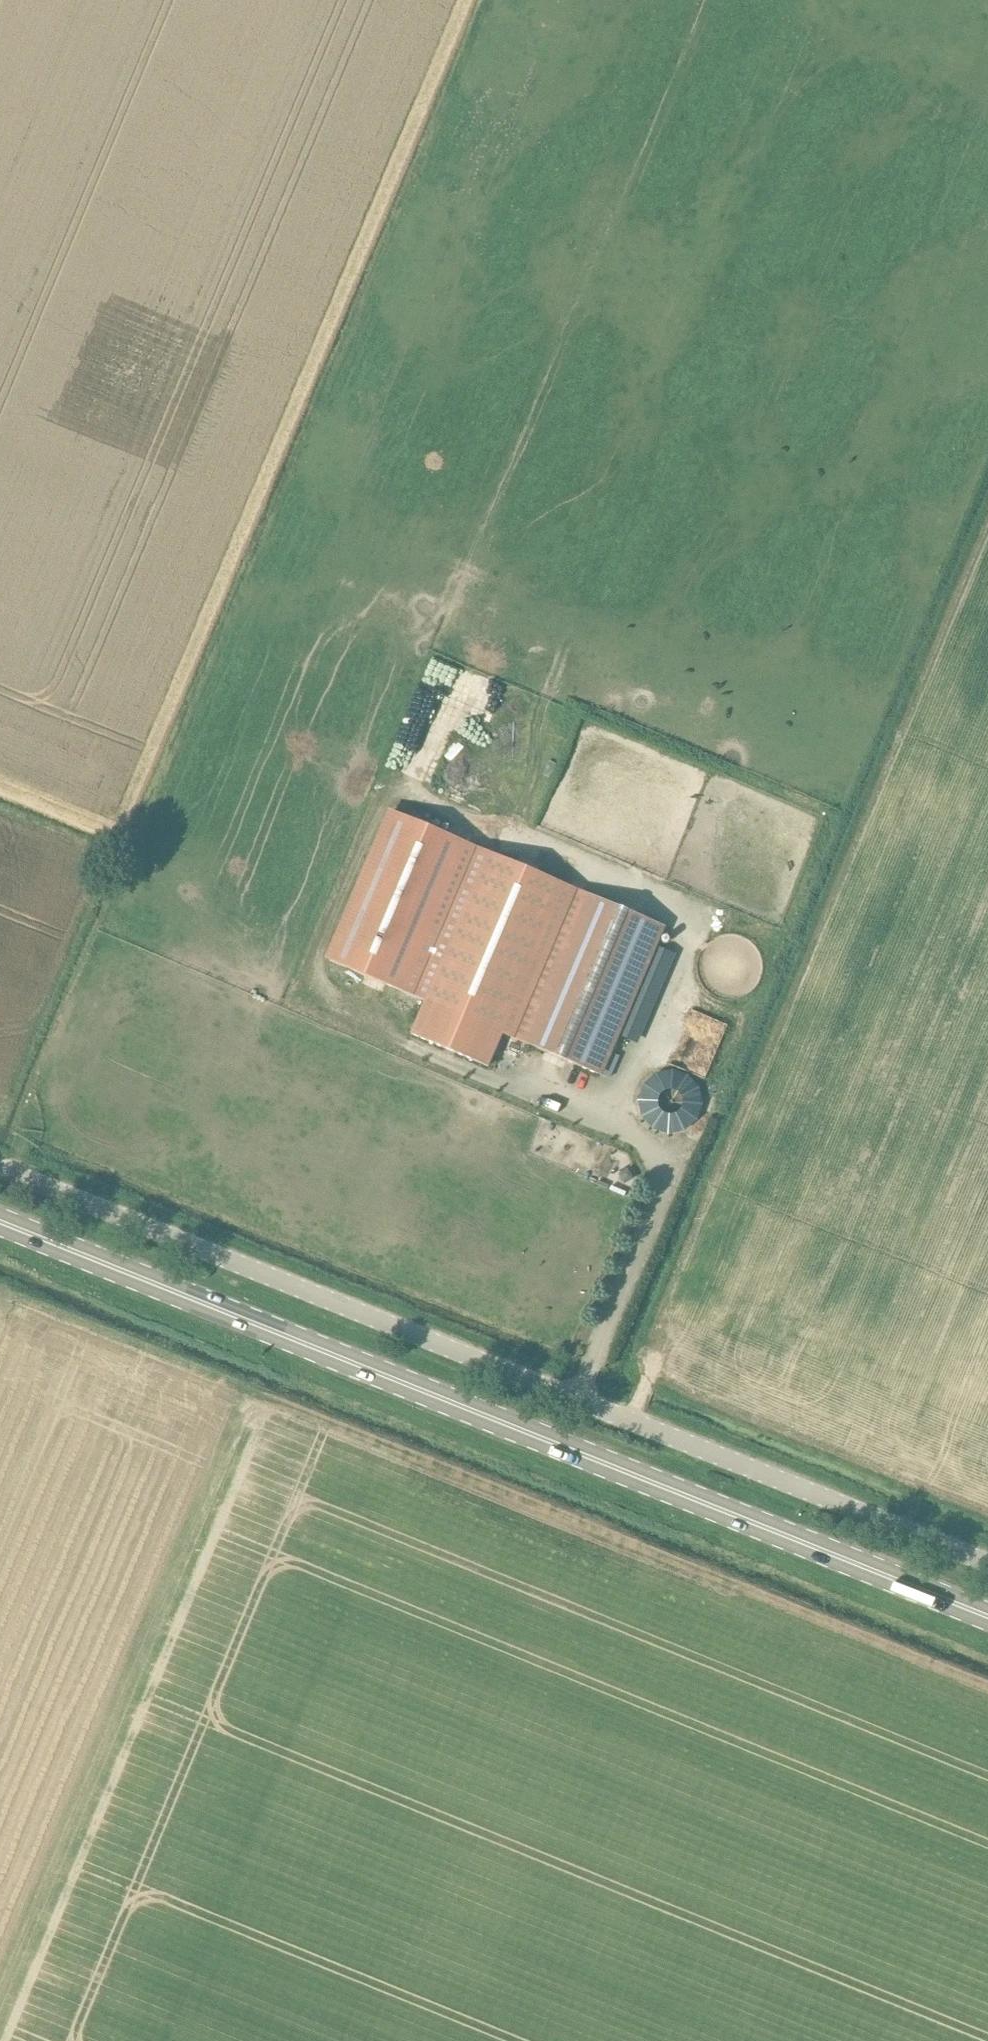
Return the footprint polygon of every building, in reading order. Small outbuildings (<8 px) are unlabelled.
[(387,810),(325,959),(425,1001),(411,1034),(488,1067),(502,1033),(525,1043),(599,1074),(609,1052),(624,1016),(655,941),(662,925),(588,894),(387,810)]
